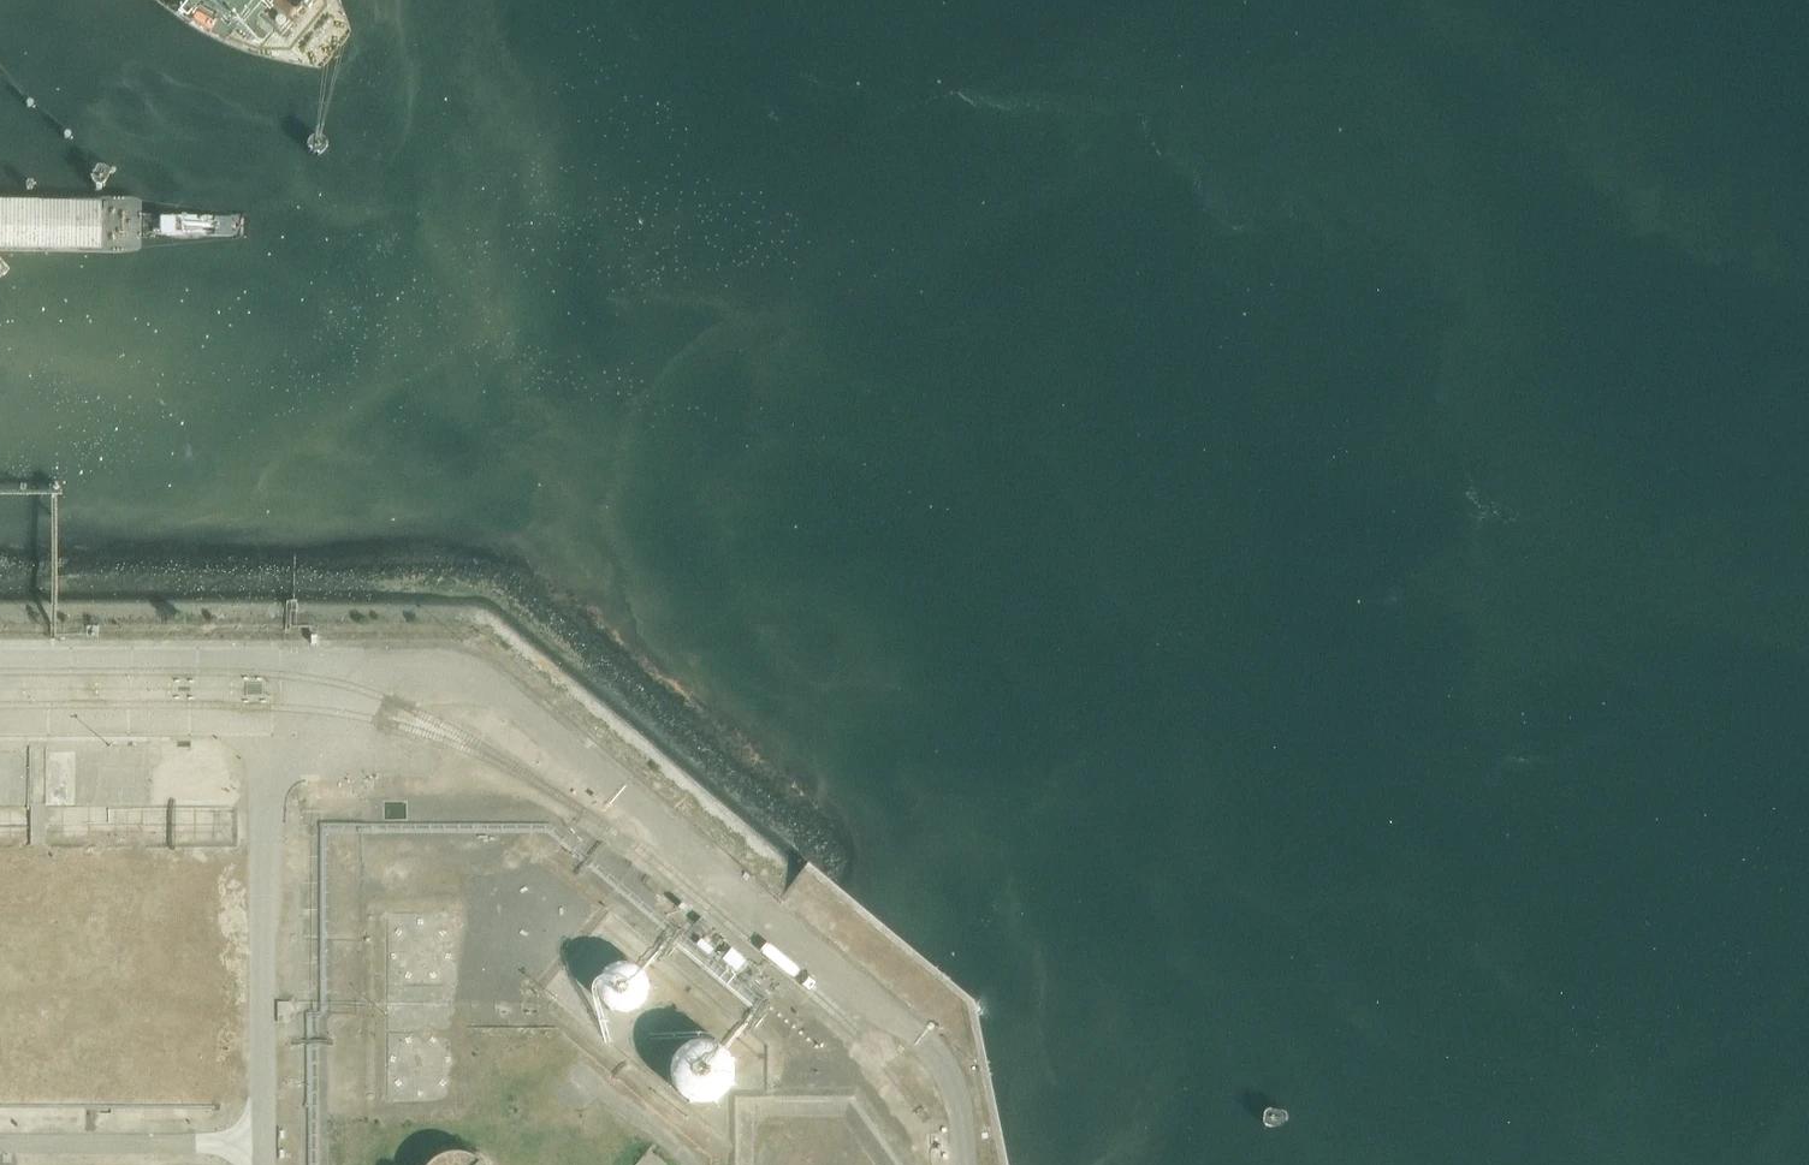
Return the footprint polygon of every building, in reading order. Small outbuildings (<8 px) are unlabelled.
[(658,988),(658,986),(658,981),(656,975),(654,970),(650,965),(642,959),(634,956),(630,955),(624,956),(617,957),(612,960),(606,964),(602,968),(600,974),(598,979),(597,985),(598,995),(601,1001),(604,1006),(608,1010),(613,1013),(617,1015),(625,1017),(630,1017),(639,1015),(647,1010),(652,1005),(655,1000),(658,994),(658,988)] [(290,1023),(290,1002),(278,1002),(277,1024),(290,1023)] [(744,1069),(744,1061),(742,1055),(739,1049),(735,1044),(729,1038),(722,1035),(710,1032),(705,1032),(697,1033),(691,1036),(684,1040),(678,1046),(674,1053),(671,1061),(671,1068),(671,1075),(673,1082),(677,1089),(681,1095),(691,1102),(697,1104),(705,1105),(712,1105),(720,1103),(728,1099),(733,1095),(738,1089),(741,1083),(744,1076),(744,1069)] [(640,1164),(641,1164),(666,1164),(669,1161),(651,1148),(640,1164)] [(489,1164),(484,1159),(478,1155),(470,1152),(462,1151),(455,1152),(446,1154),(440,1157),(434,1162),(431,1164),(490,1164),(489,1164)]
